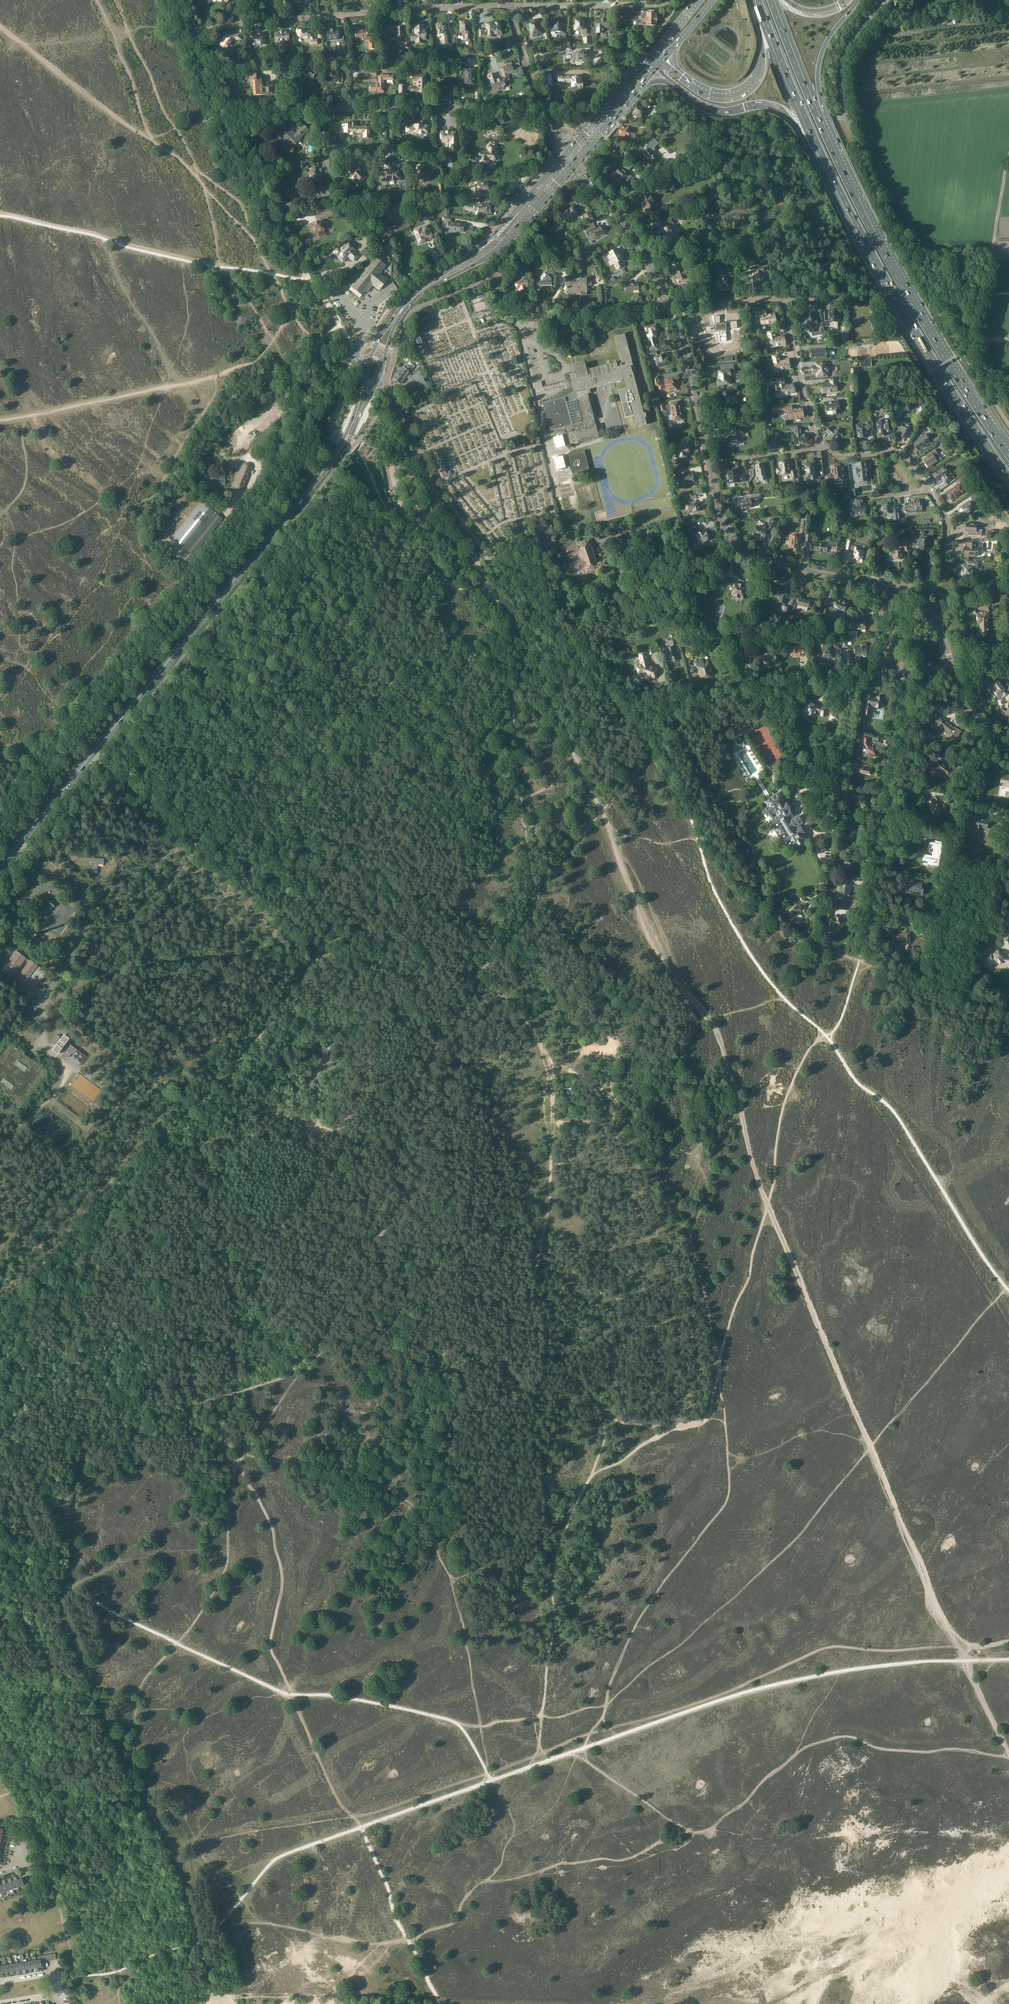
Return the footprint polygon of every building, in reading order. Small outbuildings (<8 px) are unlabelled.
[(639,20),(654,20),(657,20),(657,14),(654,14),(654,11),(650,11),(650,14),(647,14),(647,17),(639,16),(639,20)] [(530,30),(532,34),(533,34),(534,37),(538,36),(538,34),(542,33),(541,30),(540,30),(537,22),(536,19),(533,20),(534,23),(530,24),(532,30),(530,30)] [(581,30),(581,33),(587,33),(587,28),(584,28),(584,21),(581,21),(581,19),(576,20),(576,25),(575,25),(575,30),(581,30)] [(592,27),(592,37),(597,37),(597,33),(605,33),(605,29),(611,28),(611,20),(596,20),(596,27),(595,27),(592,27)] [(656,26),(657,20),(654,20),(639,20),(637,20),(637,24),(643,24),(643,23),(647,23),(647,26),(650,26),(650,28),(654,28),(654,26),(656,26)] [(563,34),(563,46),(568,46),(568,34),(564,34),(563,32),(563,21),(554,21),(554,28),(551,28),(551,32),(557,32),(557,33),(560,33),(560,34),(562,34),(563,34)] [(467,22),(460,22),(460,35),(464,35),(465,35),(465,41),(470,41),(470,31),(467,31),(467,22)] [(437,24),(437,29),(439,29),(439,34),(444,34),(444,36),(445,41),(445,45),(451,45),(451,41),(451,38),(451,33),(447,33),(447,24),(443,24),(443,23),(441,23),(440,24),(437,24)] [(493,35),(501,35),(501,33),(501,28),(501,23),(486,23),(486,29),(479,29),(479,31),(476,31),(476,39),(480,39),(480,37),(493,38),(493,35)] [(423,44),(423,40),(426,40),(425,27),(421,27),(421,25),(414,25),(414,34),(410,34),(410,41),(415,41),(416,44),(423,44)] [(397,32),(398,43),(404,42),(402,27),(385,29),(385,33),(397,32)] [(301,31),(300,29),(299,29),(298,28),(298,29),(297,29),(296,30),(296,31),(296,34),(301,38),(308,37),(311,40),(309,43),(312,46),(318,45),(316,39),(314,39),(314,38),(312,36),(313,34),(308,30),(301,31)] [(343,50),(340,50),(340,55),(347,54),(346,36),(338,37),(337,30),(326,31),(327,41),(342,39),(343,50)] [(365,41),(369,40),(370,50),(374,49),(373,37),(368,38),(367,30),(359,31),(359,30),(354,30),(355,39),(364,38),(364,39),(365,41)] [(289,42),(288,31),(274,32),(275,43),(279,43),(279,46),(285,45),(285,42),(289,42)] [(260,39),(260,46),(268,45),(267,38),(266,38),(265,32),(259,32),(260,33),(251,34),(251,40),(260,39)] [(638,32),(631,32),(631,39),(635,39),(635,43),(641,43),(641,36),(639,36),(638,32)] [(231,42),(235,41),(235,40),(242,40),(242,34),(226,36),(220,43),(220,44),(220,45),(220,46),(221,46),(222,46),(222,48),(226,48),(231,42)] [(573,52),(573,61),(588,61),(588,52),(573,52)] [(507,74),(513,72),(511,65),(501,68),(504,78),(497,80),(495,73),(488,76),(493,92),(504,88),(503,87),(510,84),(508,80),(509,80),(507,74)] [(304,79),(304,82),(314,82),(314,75),(319,75),(318,68),(314,68),(311,68),(311,71),(302,71),(302,74),(299,74),(299,78),(303,78),(303,79),(304,79)] [(376,76),(376,69),(365,69),(365,78),(371,77),(373,77),(376,76)] [(255,70),(249,70),(250,82),(252,82),(253,96),(272,94),(271,87),(262,88),(261,79),(256,80),(255,70)] [(335,72),(332,72),(332,77),(334,77),(334,83),(343,83),(343,77),(347,77),(347,75),(347,71),(342,71),(342,72),(340,72),(340,70),(335,70),(335,72)] [(474,76),(474,70),(465,70),(465,71),(461,71),(461,80),(464,80),(464,84),(467,84),(467,85),(469,85),(469,86),(473,86),(473,85),(474,85),(474,76)] [(417,81),(417,87),(411,87),(411,93),(418,93),(425,94),(426,75),(420,74),(420,75),(412,75),(412,81),(417,81)] [(384,93),(384,91),(385,91),(385,89),(384,88),(384,80),(396,80),(396,75),(381,75),(381,76),(378,76),(378,83),(376,83),(376,85),(370,85),(370,92),(378,91),(378,93),(384,93)] [(573,76),(559,76),(559,83),(571,83),(571,81),(573,81),(573,83),(573,88),(583,88),(583,82),(582,82),(582,77),(578,77),(578,76),(575,76),(575,77),(573,77),(573,76)] [(437,92),(439,93),(439,105),(450,105),(450,100),(451,100),(451,89),(448,89),(448,93),(443,92),(443,93),(442,93),(442,90),(441,89),(439,89),(437,90),(437,92)] [(641,118),(642,119),(644,116),(642,115),(646,109),(638,105),(633,114),(641,118)] [(298,138),(307,130),(304,126),(295,134),(294,135),(292,132),(289,128),(288,129),(281,121),(273,129),(278,134),(291,148),(299,140),(298,138)] [(350,135),(355,135),(355,133),(364,133),(364,139),(369,139),(369,128),(355,128),(355,123),(350,123),(350,125),(342,125),(342,129),(341,129),(341,133),(350,133),(350,135)] [(429,125),(408,125),(408,133),(419,133),(419,134),(424,134),(424,133),(429,133),(429,125)] [(628,126),(619,128),(621,140),(625,139),(624,137),(630,137),(628,126)] [(455,135),(455,131),(450,132),(450,130),(446,130),(446,132),(440,132),(440,134),(440,135),(440,136),(441,138),(440,138),(440,139),(441,140),(441,142),(442,142),(442,143),(450,143),(450,152),(458,151),(457,135),(455,135)] [(646,162),(649,164),(650,164),(658,156),(652,150),(658,143),(653,138),(645,148),(648,150),(643,155),(648,160),(646,162)] [(494,161),(495,159),(496,158),(497,155),(495,153),(496,148),(494,148),(495,146),(493,145),(491,145),(489,146),(489,147),(488,147),(487,151),(485,151),(485,153),(478,152),(478,155),(474,155),(473,160),(477,160),(477,163),(489,164),(490,161),(494,161)] [(428,166),(435,171),(437,166),(431,162),(428,166)] [(621,184),(625,180),(627,182),(632,177),(626,172),(630,169),(624,163),(615,173),(617,176),(615,179),(621,184)] [(353,175),(352,176),(355,180),(357,178),(360,182),(365,176),(352,164),(347,169),(353,175)] [(471,175),(472,165),(465,164),(464,174),(471,175)] [(422,169),(417,177),(422,180),(423,178),(427,181),(433,172),(427,168),(426,171),(422,169)] [(315,169),(310,173),(313,178),(314,188),(314,193),(318,192),(320,192),(322,192),(321,179),(326,179),(325,174),(319,175),(315,169)] [(382,180),(386,180),(386,181),(395,181),(395,179),(400,179),(399,170),(381,172),(382,180)] [(481,179),(477,180),(477,185),(478,195),(483,195),(483,192),(489,192),(489,181),(481,182),(481,179)] [(670,183),(668,181),(658,187),(659,189),(670,183)] [(373,201),(384,200),(383,192),(380,192),(380,191),(375,192),(375,193),(372,193),(373,201)] [(650,194),(639,200),(646,212),(656,206),(652,199),(652,198),(651,196),(650,196),(651,195),(650,194)] [(486,214),(491,213),(491,214),(490,210),(489,209),(490,209),(490,204),(473,205),(474,210),(478,210),(478,212),(486,212),(486,214)] [(563,215),(564,217),(564,218),(565,220),(567,220),(568,222),(572,219),(573,219),(574,218),(574,216),(578,214),(576,212),(578,210),(576,207),(574,209),(572,207),(569,209),(568,209),(565,211),(565,213),(563,215)] [(593,218),(589,211),(584,215),(587,221),(593,218)] [(674,224),(673,217),(663,219),(664,226),(674,224)] [(314,225),(312,226),(313,230),(312,231),(313,232),(314,233),(315,236),(316,236),(317,236),(319,239),(326,236),(325,233),(324,230),(322,226),(325,225),(323,219),(320,221),(313,224),(314,225)] [(411,229),(410,227),(414,225),(411,219),(400,224),(390,228),(393,236),(411,229)] [(465,224),(448,222),(447,229),(462,231),(463,227),(465,228),(465,224)] [(593,223),(584,228),(585,230),(588,236),(590,235),(593,240),(597,238),(597,239),(600,237),(599,236),(604,233),(600,227),(596,229),(594,225),(593,223)] [(433,239),(430,232),(428,225),(420,228),(420,229),(413,231),(419,244),(433,239)] [(666,239),(666,241),(675,239),(676,238),(676,235),(674,233),(672,234),(671,227),(667,228),(666,227),(659,229),(660,231),(658,231),(660,238),(664,238),(664,239),(666,239)] [(340,249),(338,247),(334,252),(342,260),(348,254),(353,260),(358,255),(352,249),(353,249),(347,242),(340,249)] [(602,251),(600,252),(602,256),(609,252),(613,259),(615,264),(618,269),(623,266),(621,261),(625,259),(621,253),(620,253),(617,249),(612,252),(612,251),(610,247),(606,249),(602,251)] [(367,294),(373,286),(379,291),(388,279),(381,273),(387,266),(375,256),(351,286),(363,296),(365,292),(367,294)] [(514,262),(515,265),(523,263),(521,257),(517,259),(518,260),(514,262)] [(552,268),(553,272),(554,274),(568,271),(567,269),(566,264),(555,267),(552,268)] [(754,286),(756,286),(756,287),(757,288),(762,288),(762,286),(764,286),(763,277),(762,277),(762,273),(764,272),(769,271),(768,266),(763,266),(763,267),(753,268),(754,278),(753,278),(754,286)] [(415,273),(417,275),(418,277),(427,271),(426,270),(424,267),(415,273)] [(601,275),(597,267),(593,269),(597,277),(601,275)] [(674,270),(676,274),(679,282),(685,280),(686,283),(690,281),(689,277),(690,277),(688,273),(687,273),(686,269),(683,270),(681,267),(674,270)] [(719,288),(721,287),(721,290),(726,289),(726,288),(729,287),(728,279),(727,279),(727,276),(734,276),(733,269),(723,270),(723,274),(720,274),(721,279),(718,279),(719,288)] [(540,288),(539,288),(540,292),(543,291),(543,292),(553,287),(552,285),(552,280),(552,279),(551,278),(551,277),(550,276),(549,276),(548,275),(547,274),(542,281),(539,281),(538,281),(537,282),(536,283),(536,284),(537,286),(538,286),(540,286),(540,288)] [(516,283),(515,284),(515,285),(515,286),(516,287),(517,288),(518,290),(519,290),(519,291),(527,289),(529,288),(527,280),(523,281),(523,280),(515,282),(516,283)] [(580,280),(580,281),(581,293),(581,295),(587,295),(587,292),(587,285),(592,285),(591,280),(587,280),(580,280)] [(567,290),(568,290),(568,293),(581,293),(580,281),(577,281),(577,283),(567,284),(567,290)] [(628,285),(625,285),(626,292),(633,292),(633,291),(639,290),(639,284),(632,284),(632,281),(628,281),(628,285)] [(755,314),(750,315),(751,321),(757,320),(756,320),(757,320),(758,326),(762,325),(763,325),(764,325),(765,325),(765,324),(766,324),(767,324),(768,324),(769,324),(770,324),(770,323),(772,323),(773,323),(774,323),(775,322),(776,322),(775,314),(766,315),(765,310),(755,312),(754,312),(755,314)] [(830,315),(830,320),(825,321),(825,313),(821,313),(823,321),(824,327),(838,327),(838,322),(839,322),(840,321),(840,320),(840,319),(839,318),(838,318),(837,310),(831,310),(830,315)] [(815,314),(806,316),(807,323),(808,323),(810,333),(812,332),(812,336),(823,334),(822,333),(822,329),(823,329),(822,322),(822,320),(817,321),(816,321),(815,314)] [(715,326),(705,327),(706,332),(716,331),(720,331),(720,338),(727,337),(726,330),(727,330),(727,329),(738,328),(737,321),(724,322),(724,324),(721,324),(720,316),(715,316),(715,325),(715,326)] [(649,334),(650,337),(648,337),(650,341),(651,340),(653,345),(650,346),(651,351),(651,352),(654,351),(656,350),(657,350),(656,345),(654,339),(655,339),(654,337),(658,335),(657,332),(658,331),(656,324),(649,327),(648,327),(645,328),(647,332),(648,332),(649,334)] [(559,332),(560,336),(563,335),(563,338),(568,337),(569,340),(575,338),(574,334),(572,335),(570,328),(567,329),(567,327),(561,329),(562,331),(559,332)] [(784,345),(785,344),(785,343),(785,342),(785,341),(785,340),(784,336),(775,338),(774,330),(774,331),(768,332),(768,331),(769,339),(770,339),(771,347),(772,347),(773,347),(774,347),(775,347),(775,346),(777,346),(778,346),(779,346),(780,345),(781,345),(782,345),(783,345),(784,345)] [(546,402),(541,403),(542,404),(544,404),(550,430),(555,429),(563,427),(565,426),(567,433),(570,445),(599,438),(599,435),(596,425),(594,420),(595,420),(594,417),(588,395),(591,394),(591,393),(590,389),(614,383),(615,383),(622,381),(624,380),(626,389),(619,391),(626,418),(634,416),(637,427),(637,428),(647,425),(645,418),(647,418),(646,413),(644,414),(632,367),(634,366),(633,366),(625,334),(615,337),(622,364),(620,365),(620,367),(618,368),(616,362),(587,370),(586,363),(583,364),(574,366),(576,371),(576,373),(575,373),(570,374),(574,392),(573,393),(569,395),(568,396),(565,391),(560,395),(557,397),(556,397),(551,400),(548,401),(547,401),(546,402)] [(420,335),(414,338),(418,346),(423,343),(420,335)] [(812,354),(811,354),(811,359),(826,358),(826,356),(830,356),(829,351),(826,351),(826,345),(818,345),(818,350),(812,350),(812,354)] [(655,364),(657,364),(658,367),(670,364),(668,358),(665,359),(664,354),(655,357),(653,357),(655,364)] [(778,354),(778,355),(773,356),(773,355),(772,355),(774,363),(776,371),(777,371),(778,371),(779,371),(780,370),(781,370),(782,370),(783,370),(784,370),(784,369),(786,369),(787,369),(788,369),(789,368),(790,368),(788,360),(780,362),(778,354)] [(828,373),(828,372),(829,372),(830,371),(831,370),(831,369),(831,368),(830,367),(829,366),(828,367),(828,366),(827,366),(827,363),(816,363),(816,367),(812,367),(812,374),(816,374),(817,377),(827,376),(827,373),(828,373)] [(733,364),(725,365),(726,370),(718,371),(719,375),(718,375),(719,380),(717,380),(718,385),(730,384),(729,374),(734,373),(733,364)] [(425,384),(424,381),(420,372),(419,371),(418,371),(417,369),(414,371),(417,374),(412,377),(409,374),(409,373),(412,370),(407,365),(404,369),(402,368),(393,379),(395,380),(400,384),(406,378),(408,379),(410,381),(413,383),(415,385),(416,385),(418,387),(425,384)] [(670,390),(677,389),(675,383),(674,383),(672,378),(664,380),(666,388),(662,389),(661,385),(659,375),(652,377),(654,388),(659,387),(661,393),(671,391),(670,390)] [(789,394),(791,394),(792,394),(793,394),(794,393),(795,393),(794,392),(795,391),(795,390),(794,390),(794,389),(793,385),(785,386),(783,378),(783,379),(777,380),(777,379),(778,388),(779,387),(780,392),(780,393),(780,394),(780,395),(781,396),(782,395),(782,396),(783,396),(784,395),(785,395),(786,395),(787,395),(788,394),(789,394)] [(830,380),(830,384),(822,385),(822,389),(822,390),(822,391),(822,392),(823,393),(824,393),(825,393),(826,393),(827,393),(828,392),(829,393),(830,393),(831,393),(831,392),(833,392),(834,392),(835,392),(836,392),(837,392),(836,384),(837,384),(836,379),(836,380),(830,380)] [(484,395),(481,396),(483,400),(484,403),(486,407),(489,406),(489,405),(488,402),(488,401),(487,398),(486,398),(485,394),(484,395)] [(735,397),(732,397),(732,396),(730,396),(729,397),(726,397),(727,405),(735,405),(735,401),(736,401),(735,397)] [(664,401),(658,402),(657,403),(660,413),(667,412),(664,401)] [(838,401),(826,403),(827,412),(833,411),(833,415),(835,414),(839,414),(839,410),(838,401)] [(679,402),(671,403),(674,421),(682,419),(679,402)] [(792,406),(776,408),(777,414),(788,412),(788,414),(786,414),(787,418),(789,418),(789,420),(795,419),(795,421),(798,420),(798,419),(804,418),(804,416),(804,410),(803,410),(803,408),(792,409),(792,406)] [(892,433),(891,419),(881,420),(877,421),(877,422),(876,422),(877,429),(878,429),(879,437),(887,436),(887,433),(892,433)] [(856,424),(857,434),(859,434),(859,438),(867,438),(867,431),(872,430),(871,422),(865,423),(856,424)] [(738,437),(727,439),(728,442),(730,442),(730,446),(739,444),(738,439),(741,439),(740,434),(745,433),(744,430),(743,429),(746,429),(745,425),(736,426),(737,430),(737,431),(736,431),(737,435),(738,435),(738,437)] [(897,429),(899,430),(897,434),(903,437),(904,435),(909,437),(914,429),(909,426),(908,426),(906,425),(905,428),(901,426),(899,426),(897,429)] [(834,443),(841,434),(835,429),(834,430),(830,426),(825,432),(830,435),(828,438),(834,443)] [(793,436),(795,446),(795,445),(806,443),(807,445),(806,434),(802,435),(801,427),(794,428),(795,436),(793,436)] [(913,442),(918,451),(921,449),(923,451),(927,448),(926,446),(930,443),(926,438),(928,437),(926,433),(922,436),(921,435),(918,437),(919,438),(913,442)] [(562,435),(552,438),(555,449),(565,447),(562,435)] [(936,445),(942,441),(938,436),(933,440),(936,445)] [(679,450),(676,450),(676,454),(677,454),(678,459),(680,459),(680,458),(689,457),(688,454),(689,454),(688,452),(689,450),(689,449),(688,448),(687,447),(681,448),(681,446),(678,447),(679,450)] [(927,458),(924,461),(928,468),(929,467),(930,469),(934,467),(933,465),(938,462),(942,459),(939,455),(935,449),(925,456),(927,458)] [(440,453),(439,450),(434,452),(435,455),(434,455),(438,465),(440,464),(441,468),(443,471),(439,472),(442,478),(444,477),(449,475),(452,474),(451,471),(447,472),(446,469),(446,468),(445,466),(443,463),(445,462),(441,452),(440,453)] [(585,451),(568,455),(573,474),(590,470),(585,451)] [(566,468),(563,456),(554,458),(556,470),(566,468)] [(790,474),(791,479),(797,478),(796,471),(790,471),(789,461),(779,462),(780,468),(776,469),(777,474),(781,473),(781,475),(790,474)] [(860,466),(856,466),(858,478),(859,478),(859,482),(867,481),(866,478),(867,477),(867,472),(868,472),(867,463),(866,463),(866,462),(859,463),(860,466)] [(247,463),(243,463),(233,486),(236,489),(239,491),(244,490),(253,468),(250,464),(247,463)] [(758,477),(759,481),(768,480),(766,468),(764,469),(764,463),(755,465),(756,477),(758,477)] [(815,475),(814,463),(805,464),(806,479),(810,479),(810,483),(815,483),(815,484),(825,483),(824,476),(818,476),(817,474),(815,475)] [(841,480),(844,480),(842,465),(831,467),(832,474),(825,475),(826,481),(833,480),(833,481),(835,481),(835,484),(841,483),(841,480)] [(253,487),(244,499),(247,501),(256,489),(270,470),(267,467),(252,486),(253,487)] [(944,467),(933,474),(937,481),(942,478),(945,483),(952,479),(949,474),(950,473),(947,469),(946,469),(944,467)] [(740,482),(748,481),(747,474),(739,475),(739,469),(727,471),(728,474),(727,474),(726,476),(727,479),(728,480),(729,484),(740,483),(740,482)] [(686,484),(685,482),(690,481),(690,482),(695,481),(694,479),(695,479),(695,475),(693,475),(693,474),(687,475),(686,470),(680,472),(681,475),(679,475),(681,485),(686,484)] [(572,476),(558,479),(564,508),(575,506),(574,502),(584,500),(585,504),(592,503),(589,484),(574,487),(572,476)] [(967,481),(964,476),(958,480),(961,485),(967,481)] [(225,481),(224,481),(224,477),(211,477),(211,480),(207,480),(207,485),(225,486),(225,481)] [(951,498),(953,501),(953,500),(953,499),(956,497),(957,497),(960,495),(963,492),(958,485),(947,492),(948,495),(947,495),(947,496),(949,499),(950,499),(951,498)] [(696,495),(683,498),(684,501),(684,502),(684,506),(685,506),(686,510),(691,509),(691,512),(694,512),(695,512),(697,512),(697,511),(700,511),(700,510),(701,510),(701,507),(700,507),(699,503),(692,504),(692,505),(689,505),(688,503),(687,503),(687,501),(697,498),(696,495)] [(753,503),(758,502),(757,497),(752,498),(752,497),(749,497),(749,499),(741,500),(743,509),(753,508),(752,507),(753,507),(753,503)] [(853,512),(854,512),(855,514),(866,513),(865,505),(863,505),(862,497),(854,498),(850,499),(851,504),(854,504),(854,508),(853,508),(852,509),(852,511),(853,512)] [(903,504),(901,505),(901,511),(904,510),(904,513),(908,512),(913,511),(913,509),(916,509),(916,510),(922,509),(922,504),(920,504),(920,500),(912,501),(912,504),(907,504),(903,504)] [(201,501),(174,536),(171,539),(193,556),(223,519),(201,501)] [(960,514),(961,517),(970,514),(970,512),(971,511),(972,510),(972,509),(972,507),(972,506),(971,505),(969,501),(960,507),(961,508),(960,509),(959,510),(959,511),(960,513),(961,514),(960,514)] [(891,504),(883,505),(884,514),(892,513),(893,521),(900,520),(899,511),(898,504),(891,505),(891,504)] [(771,534),(773,529),(777,521),(771,518),(768,526),(763,524),(761,528),(757,526),(755,529),(756,530),(755,534),(759,536),(759,537),(763,540),(767,532),(771,534)] [(966,526),(965,526),(965,527),(965,532),(970,532),(970,535),(981,536),(982,530),(976,530),(977,525),(966,524),(966,526)] [(695,525),(689,528),(692,534),(698,545),(709,539),(706,532),(705,532),(704,531),(699,533),(698,530),(695,525)] [(790,536),(789,541),(789,547),(790,547),(794,548),(794,550),(798,551),(799,541),(803,541),(803,535),(797,535),(797,537),(790,536)] [(918,549),(922,549),(922,551),(926,551),(926,550),(929,550),(929,545),(931,544),(931,542),(930,541),(930,540),(927,540),(927,536),(920,536),(920,539),(919,539),(919,541),(918,549)] [(586,568),(588,573),(597,570),(598,570),(598,569),(609,565),(607,559),(598,562),(594,551),(595,551),(591,538),(577,544),(564,549),(566,556),(579,551),(583,561),(569,565),(572,572),(586,568)] [(901,539),(901,541),(901,543),(905,544),(905,552),(909,552),(909,539),(901,539)] [(850,550),(854,550),(853,557),(851,558),(853,561),(855,560),(860,560),(862,563),(865,561),(863,558),(864,552),(857,551),(858,547),(851,546),(852,541),(848,540),(847,540),(845,548),(847,548),(847,549),(850,550)] [(827,552),(827,548),(837,549),(837,542),(828,541),(828,543),(828,545),(815,543),(814,551),(827,552)] [(968,547),(965,547),(964,555),(978,556),(978,549),(982,549),(983,545),(968,544),(968,547)] [(888,556),(893,556),(893,558),(902,559),(902,551),(893,550),(893,551),(888,551),(888,556)] [(962,565),(961,576),(973,577),(974,568),(978,568),(978,562),(967,561),(967,565),(962,565)] [(732,587),(734,587),(731,595),(735,596),(735,597),(736,598),(738,599),(739,598),(743,599),(743,598),(744,598),(745,595),(744,594),(745,591),(747,591),(747,589),(747,588),(747,587),(735,583),(733,583),(734,582),(727,580),(725,585),(732,587)] [(997,585),(997,589),(998,589),(1004,587),(1006,584),(1004,580),(995,582),(996,586),(997,585)] [(778,603),(786,604),(789,589),(785,588),(785,589),(774,587),(772,595),(780,597),(778,603)] [(798,605),(797,609),(807,611),(808,607),(811,608),(813,601),(810,601),(810,600),(803,599),(802,593),(798,593),(799,598),(797,598),(797,601),(798,602),(798,605)] [(830,618),(837,621),(841,610),(844,612),(848,603),(834,597),(832,602),(835,604),(835,605),(834,605),(833,607),(834,607),(830,618)] [(978,613),(976,611),(973,613),(977,617),(978,623),(980,623),(981,634),(988,633),(987,617),(990,614),(990,615),(993,612),(988,608),(984,613),(978,613)] [(854,620),(852,617),(842,623),(843,625),(844,624),(845,625),(854,620)] [(719,627),(721,621),(713,618),(711,624),(719,627)] [(865,628),(865,618),(860,618),(860,621),(853,621),(851,622),(852,629),(865,628)] [(808,630),(801,629),(799,636),(807,637),(808,630)] [(667,651),(668,650),(670,659),(673,658),(673,662),(678,660),(674,645),(678,644),(676,639),(670,641),(670,642),(665,643),(667,651)] [(686,639),(680,640),(682,647),(688,645),(687,641),(686,639)] [(833,643),(833,647),(826,647),(826,650),(823,651),(823,653),(821,653),(820,654),(820,655),(820,656),(820,657),(821,657),(827,657),(827,659),(832,658),(832,649),(841,649),(840,643),(833,643)] [(861,643),(862,648),(855,648),(856,655),(863,655),(863,656),(864,656),(865,656),(866,656),(867,656),(867,655),(867,654),(866,643),(861,643)] [(738,656),(739,660),(748,659),(747,652),(748,651),(747,644),(734,646),(736,656),(738,656)] [(790,649),(791,656),(795,656),(797,656),(800,656),(800,654),(804,654),(804,646),(790,647),(790,649)] [(659,669),(654,667),(653,666),(652,665),(650,665),(649,665),(646,651),(638,653),(641,664),(636,665),(639,676),(643,675),(654,679),(659,669)] [(763,652),(763,654),(759,655),(760,662),(771,660),(769,653),(768,653),(768,651),(763,652)] [(709,676),(712,675),(710,666),(699,668),(701,678),(705,677),(705,678),(706,678),(708,678),(709,677),(709,676)] [(990,687),(1000,699),(1006,695),(1007,697),(1006,707),(1008,707),(1008,686),(1007,688),(1005,686),(1004,686),(1000,681),(999,680),(998,680),(992,685),(990,687)] [(867,695),(864,714),(870,715),(871,706),(876,707),(881,708),(882,697),(877,697),(872,697),(872,696),(867,695)] [(805,708),(804,711),(808,713),(808,714),(813,716),(814,714),(815,714),(816,711),(817,711),(818,712),(819,712),(820,712),(821,712),(821,716),(822,716),(822,717),(825,717),(825,716),(827,716),(827,708),(819,707),(808,702),(807,704),(806,704),(804,707),(805,708)] [(830,712),(830,720),(840,721),(840,712),(830,712)] [(938,714),(932,721),(936,724),(934,725),(937,728),(938,726),(943,729),(949,734),(948,736),(954,741),(957,737),(958,738),(959,735),(962,732),(958,728),(957,729),(955,727),(954,728),(945,721),(946,720),(938,714)] [(863,743),(867,749),(865,757),(871,758),(871,757),(875,757),(875,754),(876,748),(870,747),(868,744),(869,738),(864,737),(863,743)] [(744,747),(748,745),(745,740),(742,742),(741,740),(731,746),(732,748),(730,749),(732,754),(736,752),(736,751),(743,746),(744,747)] [(851,759),(850,762),(852,762),(852,766),(851,771),(871,774),(872,769),(868,768),(868,765),(860,764),(860,761),(853,760),(853,759),(851,759)] [(937,768),(931,771),(933,775),(943,772),(950,777),(955,771),(942,762),(937,768)] [(1000,786),(1008,788),(1008,774),(1002,773),(1000,786)] [(856,801),(857,802),(855,804),(858,806),(859,804),(862,806),(868,798),(863,795),(851,792),(852,788),(846,787),(845,792),(848,792),(846,802),(850,802),(851,797),(858,799),(856,801)] [(774,795),(770,797),(769,798),(768,798),(763,801),(767,807),(763,809),(768,817),(769,816),(771,819),(769,821),(773,828),(774,828),(775,828),(774,829),(775,830),(775,831),(778,836),(779,836),(780,838),(780,837),(780,838),(779,839),(784,846),(785,846),(786,848),(790,846),(793,850),(810,840),(808,837),(801,826),(795,829),(795,828),(803,823),(798,815),(790,820),(789,819),(794,816),(790,811),(791,810),(789,807),(787,802),(788,801),(781,790),(774,795)] [(931,808),(935,814),(941,811),(935,802),(937,801),(935,798),(930,801),(929,800),(924,799),(923,804),(927,805),(930,809),(931,808)] [(968,811),(967,817),(975,819),(973,826),(974,827),(974,829),(978,830),(982,831),(982,828),(987,829),(988,825),(990,825),(991,820),(984,818),(983,819),(977,818),(978,813),(968,811)] [(932,856),(924,854),(922,863),(939,866),(942,850),(944,845),(943,844),(941,844),(942,842),(935,841),(935,843),(929,842),(928,848),(933,848),(932,856)] [(838,845),(836,856),(837,856),(840,857),(842,852),(844,846),(838,845)] [(104,859),(91,857),(91,864),(92,864),(92,873),(97,873),(98,864),(104,865),(104,859)] [(845,860),(844,863),(846,863),(845,866),(846,866),(845,870),(853,871),(854,867),(855,867),(856,867),(856,866),(856,865),(855,864),(849,863),(849,861),(845,860)] [(835,875),(833,882),(840,883),(842,876),(835,875)] [(909,885),(907,884),(906,892),(913,893),(913,892),(917,893),(917,894),(923,895),(924,887),(922,886),(923,883),(909,881),(909,885)] [(849,899),(852,885),(841,883),(839,891),(840,891),(839,897),(849,899)] [(49,905),(47,907),(51,910),(54,907),(56,904),(47,897),(44,900),(49,905)] [(823,929),(823,930),(823,931),(824,932),(825,932),(826,932),(826,931),(827,931),(831,932),(832,931),(832,928),(834,929),(837,927),(837,925),(839,925),(840,925),(841,923),(842,923),(843,922),(844,921),(844,920),(844,919),(844,918),(843,918),(843,917),(842,917),(841,916),(840,916),(839,916),(837,916),(834,916),(834,917),(833,917),(833,919),(830,919),(831,916),(833,909),(827,908),(825,915),(827,915),(826,918),(827,918),(826,925),(824,925),(823,929)] [(895,931),(889,932),(892,946),(898,944),(897,942),(905,941),(906,950),(913,949),(929,941),(926,935),(920,937),(920,938),(911,942),(910,933),(899,934),(899,935),(895,936),(895,931)] [(9,949),(5,954),(5,955),(8,957),(14,949),(10,947),(9,949)] [(1004,958),(998,949),(992,953),(991,952),(983,957),(989,966),(994,962),(995,964),(998,962),(999,964),(1003,962),(1008,963),(1008,959),(1004,958)] [(16,951),(1,970),(12,978),(17,972),(18,970),(18,969),(22,964),(25,960),(28,963),(20,973),(28,979),(30,976),(34,979),(37,974),(43,979),(45,975),(47,973),(38,966),(30,960),(29,961),(26,958),(27,958),(20,953),(20,954),(16,951)] [(53,1041),(51,1043),(53,1045),(54,1044),(55,1045),(52,1050),(58,1054),(67,1041),(70,1038),(64,1034),(60,1039),(59,1038),(60,1037),(57,1035),(53,1041)] [(70,1044),(63,1053),(69,1057),(72,1053),(73,1054),(77,1049),(70,1044)] [(14,1877),(15,1880),(16,1880),(19,1887),(17,1887),(19,1890),(21,1889),(19,1886),(24,1885),(24,1884),(23,1882),(22,1878),(17,1880),(16,1876),(14,1877)] [(16,1880),(15,1880),(11,1881),(10,1878),(8,1879),(9,1882),(10,1882),(13,1889),(17,1887),(19,1887),(16,1880)] [(3,1881),(4,1884),(5,1884),(7,1891),(6,1891),(8,1894),(10,1893),(9,1890),(13,1889),(10,1882),(9,1882),(6,1883),(5,1880),(3,1881)] [(36,1967),(41,1966),(41,1970),(43,1970),(43,1966),(42,1966),(41,1962),(42,1962),(41,1955),(39,1956),(39,1959),(34,1960),(36,1967)] [(21,1962),(17,1963),(18,1970),(19,1970),(23,1969),(23,1973),(25,1972),(25,1969),(24,1969),(23,1962),(24,1962),(23,1958),(20,1959),(21,1962)] [(34,1960),(29,1961),(30,1968),(31,1968),(35,1967),(35,1971),(37,1971),(36,1967),(34,1960)] [(29,1961),(24,1962),(23,1962),(24,1969),(25,1969),(29,1968),(29,1972),(31,1971),(31,1968),(30,1968),(29,1961)] [(17,1963),(11,1964),(12,1971),(13,1971),(17,1970),(17,1974),(19,1973),(19,1970),(18,1970),(17,1963)] [(11,1964),(6,1965),(5,1965),(6,1972),(7,1972),(11,1971),(12,1975),(13,1975),(13,1971),(12,1971),(11,1964)]
